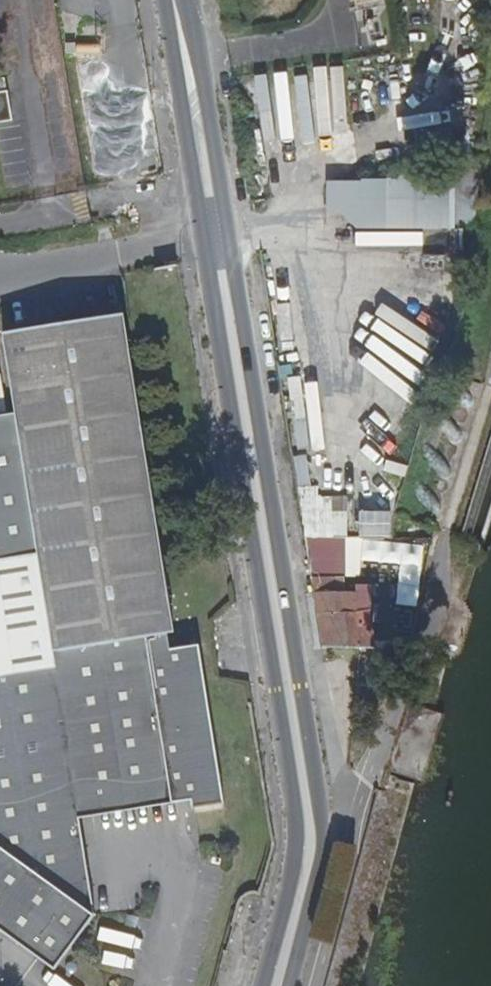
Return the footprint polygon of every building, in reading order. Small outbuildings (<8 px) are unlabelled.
[(66,7),(97,11),(98,0),(66,0),(66,7)] [(0,97),(0,127),(16,125),(11,95),(0,97)] [(458,175),(330,177),(330,208),(353,207),(354,244),(426,242),(426,228),(459,227),(458,175)] [(54,972),(94,917),(79,819),(95,797),(170,787),(191,802),(192,811),(224,806),(200,649),(170,654),(167,633),(174,632),(129,325),(122,326),(121,320),(15,335),(16,343),(9,344),(21,425),(0,428),(0,934),(54,972)] [(344,504),(326,504),(327,532),(345,532),(344,504)] [(346,594),(345,579),(313,579),(315,594),(346,594)] [(372,629),(370,613),(357,614),(353,594),(346,594),(315,594),(324,649),(362,650),(359,630),(372,629)] [(95,797),(79,819),(191,802),(170,787),(95,797)]
